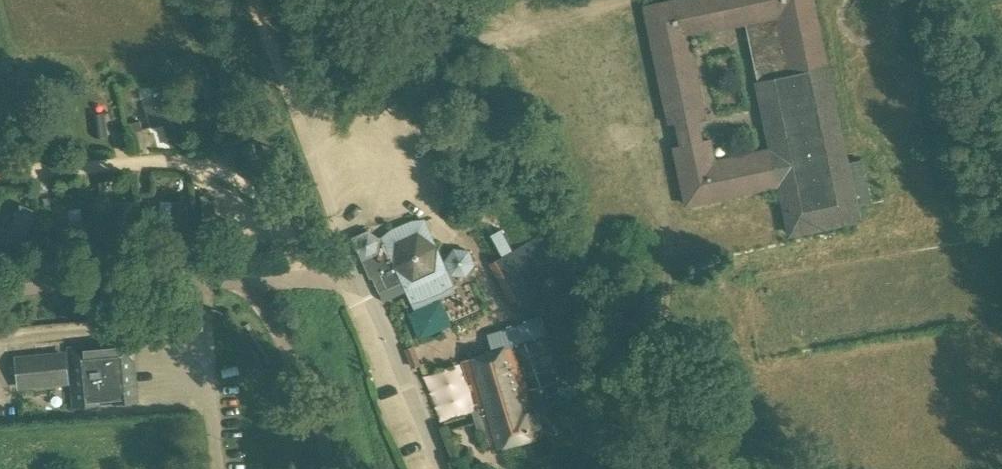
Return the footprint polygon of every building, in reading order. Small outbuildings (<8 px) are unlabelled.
[(867,163),(847,167),(815,0),(651,0),(640,2),(665,123),(674,123),(678,147),(670,148),(682,207),(775,192),(786,243),(861,228),(856,198),(862,197),(864,206),(875,204),(867,163)] [(216,70),(177,71),(202,147),(219,144),(236,134),(266,107),(252,78),(249,69),(216,70)] [(156,85),(139,89),(150,129),(167,125),(156,85)] [(103,111),(89,114),(95,142),(109,139),(103,111)] [(139,120),(130,123),(133,132),(142,129),(139,120)] [(250,144),(245,164),(247,182),(253,186),(260,191),(265,196),(271,202),(302,190),(276,129),(273,121),(250,144)] [(212,190),(200,191),(207,243),(219,241),(212,190)] [(188,203),(173,202),(170,246),(185,247),(188,203)] [(132,203),(119,204),(124,245),(137,243),(132,203)] [(77,207),(55,212),(64,248),(86,243),(77,207)] [(38,216),(20,208),(3,245),(21,254),(38,216)] [(438,298),(436,294),(440,292),(452,285),(446,272),(450,271),(452,274),(466,276),(475,265),(468,252),(454,250),(445,260),(447,263),(443,265),(423,220),(410,221),(391,230),(382,237),(378,238),(367,230),(351,237),(361,259),(363,259),(371,277),(379,273),(387,289),(402,282),(411,302),(423,298),(428,296),(430,301),(438,298)] [(500,229),(490,234),(501,256),(511,250),(500,229)] [(490,264),(513,303),(530,293),(515,268),(545,251),(537,237),(490,264)] [(499,350),(495,351),(462,362),(488,449),(565,429),(564,426),(574,423),(561,381),(527,390),(512,343),(547,332),(541,315),(526,319),(527,322),(490,334),(492,342),(496,341),(499,350)] [(97,405),(96,400),(113,399),(113,403),(136,401),(131,342),(68,348),(74,407),(97,405)] [(18,385),(66,380),(63,355),(15,360),(18,385)]
